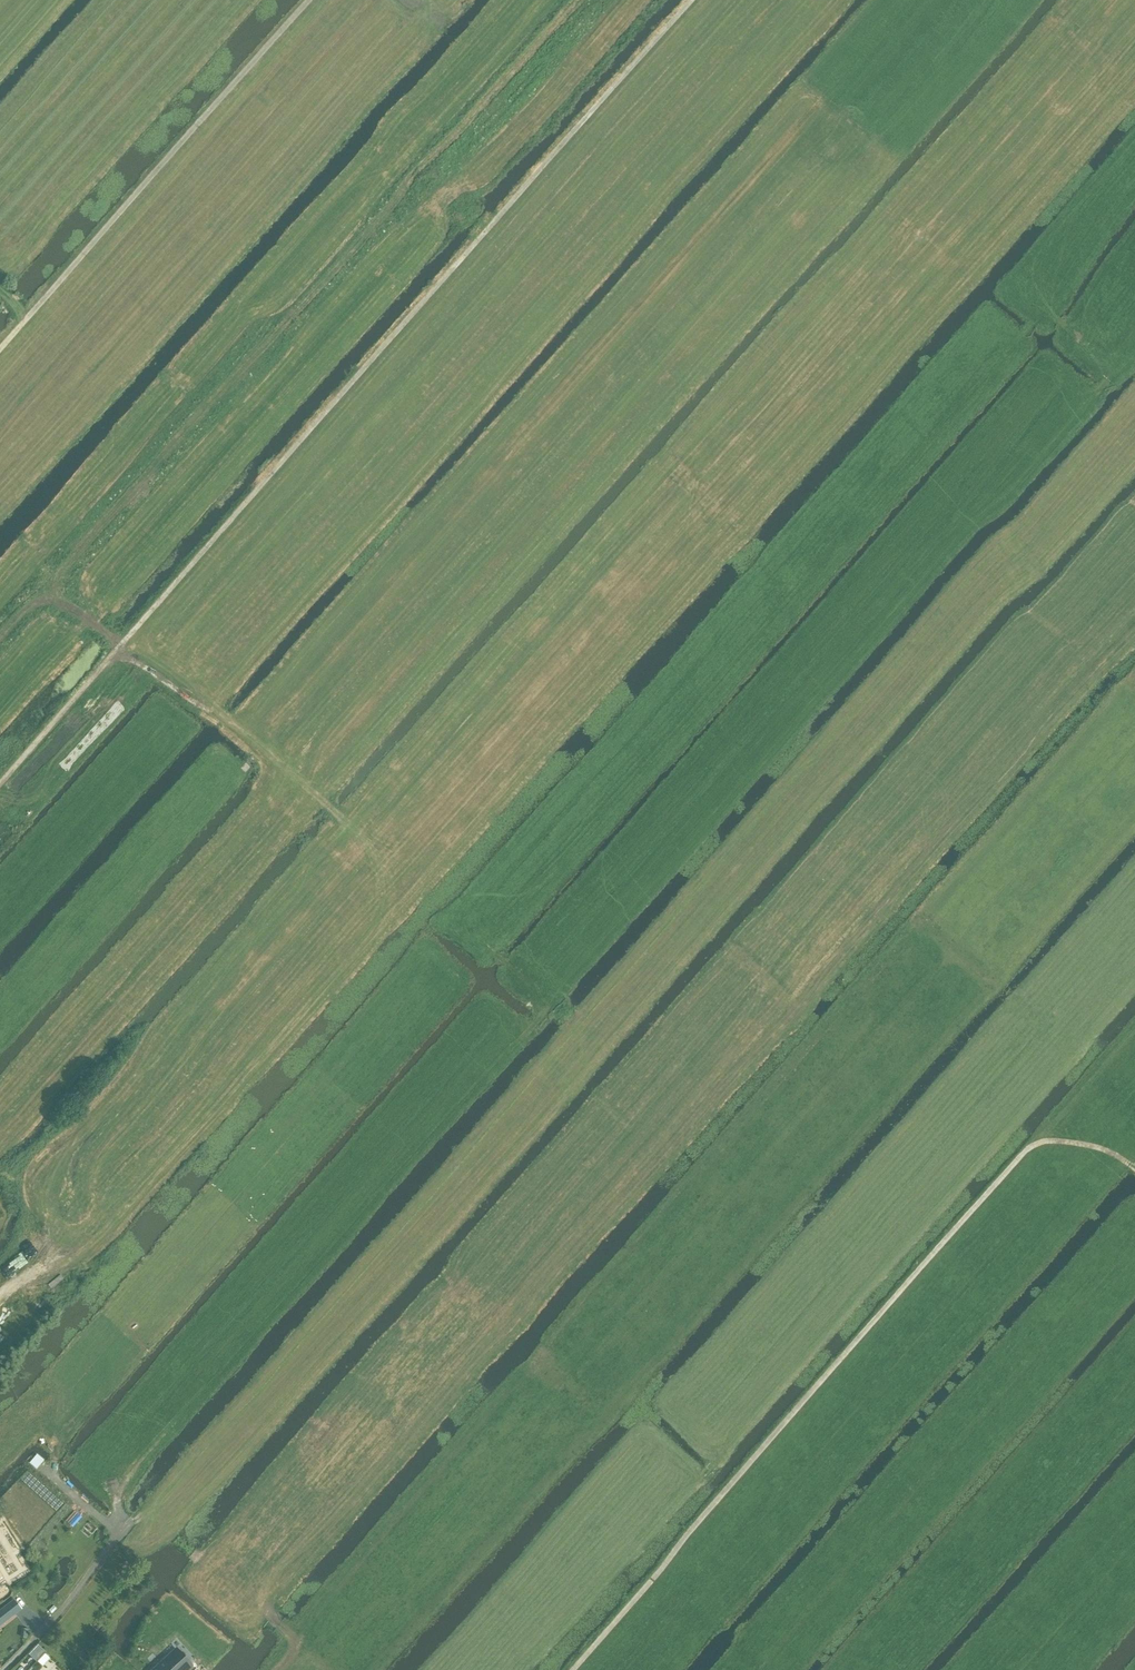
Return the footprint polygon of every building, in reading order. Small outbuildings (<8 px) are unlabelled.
[(0,1610),(0,1626),(15,1614),(8,1604),(0,1610)] [(153,1669),(186,1669),(192,1665),(177,1649),(153,1669)]
